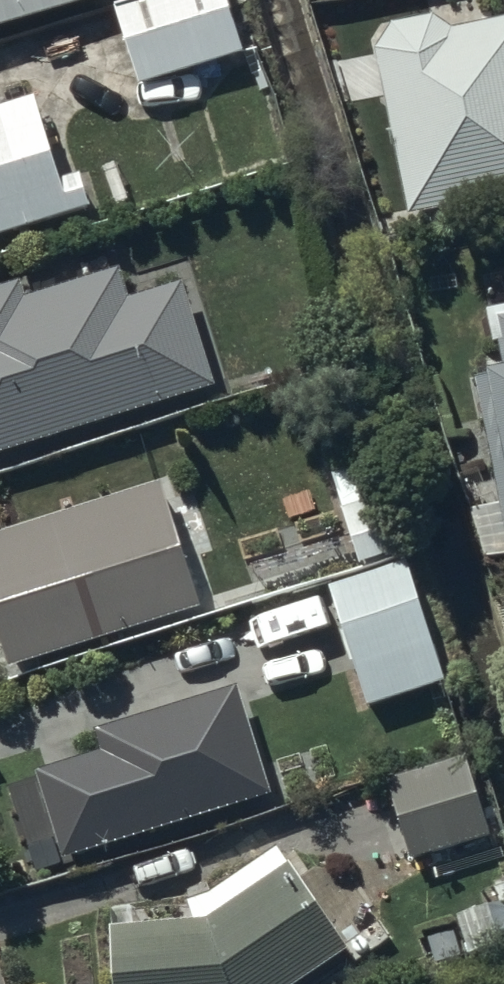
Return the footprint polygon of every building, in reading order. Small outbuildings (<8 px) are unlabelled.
[(68,0),(0,0),(0,20),(68,0)] [(142,77),(250,40),(236,0),(131,0),(121,4),(142,77)] [(455,24),(434,10),(393,18),(376,45),(408,208),(503,189),(503,13),(455,24)] [(93,198),(84,167),(63,173),(39,92),(0,103),(0,228),(93,198)] [(220,379),(184,280),(129,295),(121,266),(29,292),(25,277),(0,285),(0,446),(220,379)] [(485,305),(493,338),(499,337),(503,355),(488,359),(490,366),(469,371),(498,492),(475,498),(489,556),(503,552),(503,300),(485,305)] [(386,450),(335,468),(364,558),(417,539),(386,450)] [(14,660),(201,601),(163,478),(0,529),(0,615),(14,660)] [(335,581),(371,698),(447,675),(411,558),(335,581)] [(66,853),(275,787),(240,680),(99,723),(106,743),(38,766),(66,853)] [(468,751),(387,774),(410,852),(490,828),(468,751)] [(190,913),(118,918),(123,983),(287,983),(348,943),(290,858),(278,842),(202,893),(189,893),(190,913)]
